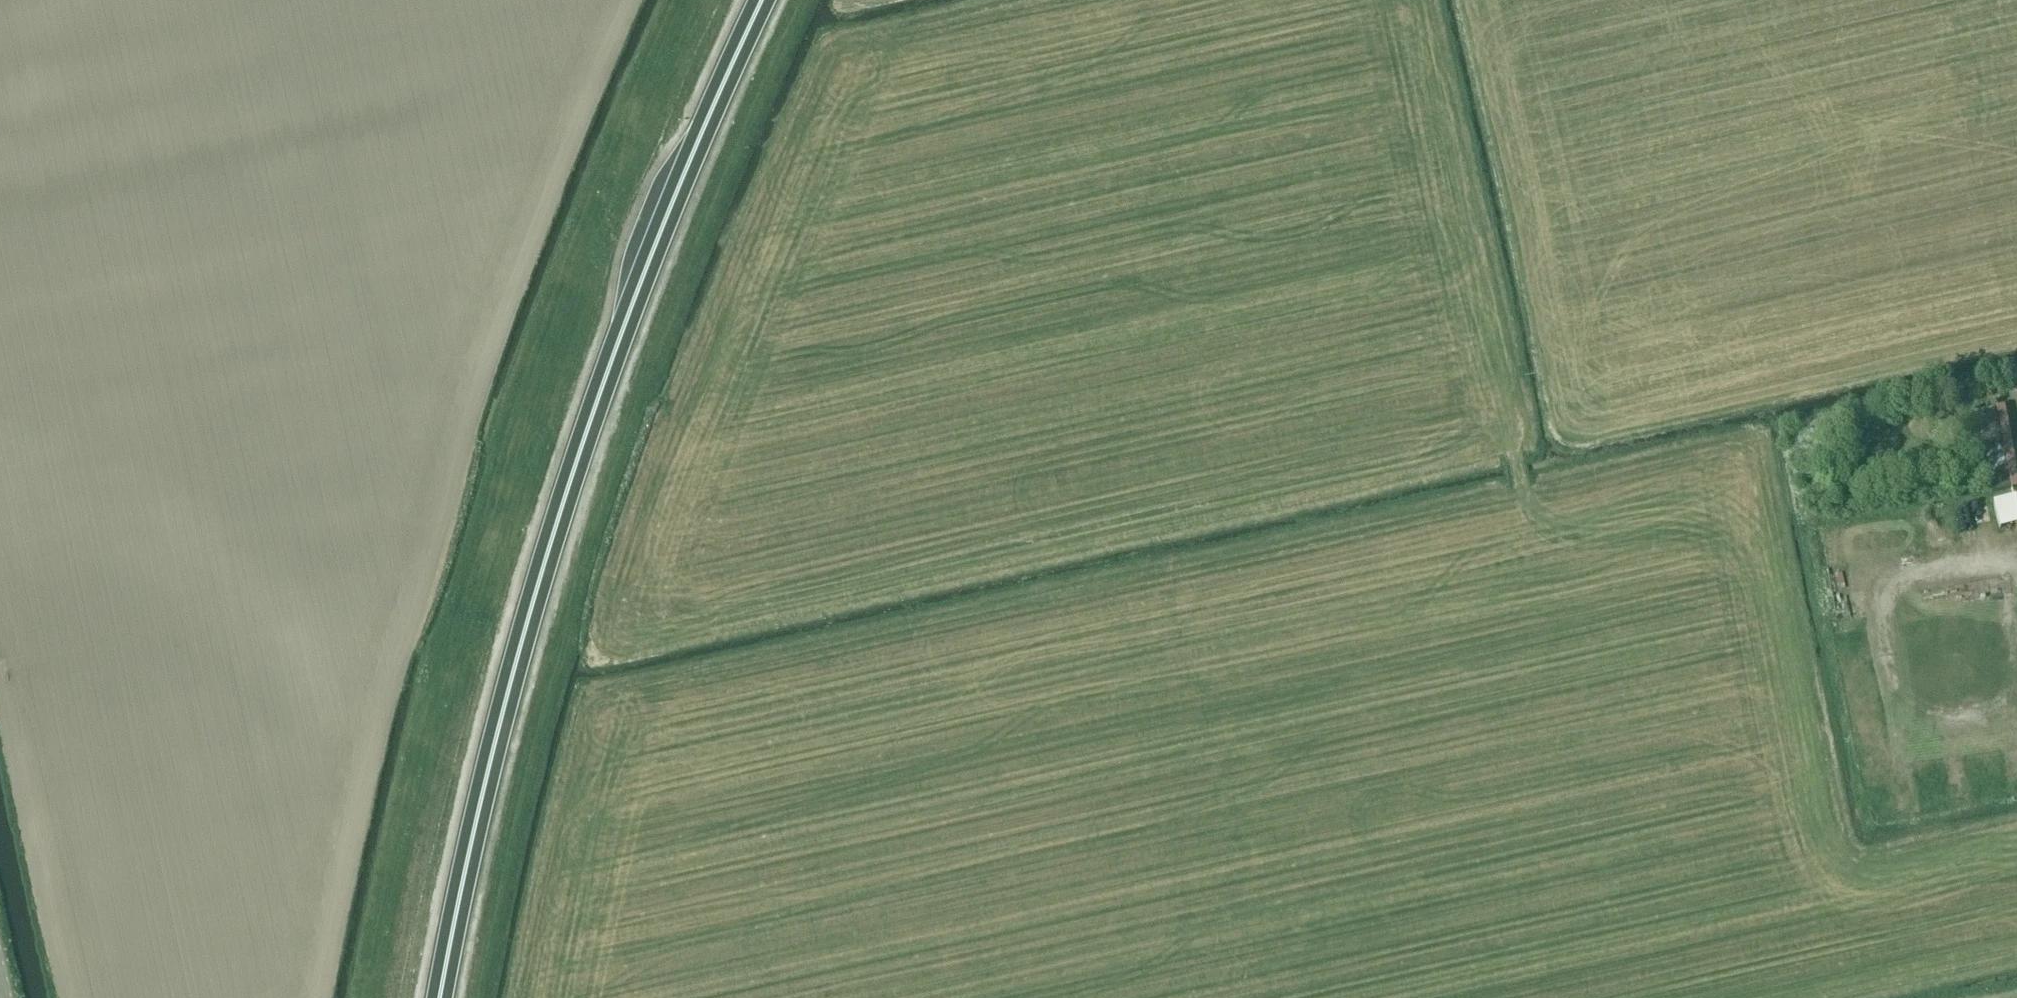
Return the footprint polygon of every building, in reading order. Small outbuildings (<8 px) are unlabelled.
[(1990,492),(2010,489),(1995,408),(1975,412),(1990,492)] [(1992,503),(1998,528),(2016,523),(2016,496),(1992,503)] [(1973,525),(1989,521),(1984,499),(1967,503),(1973,525)]
